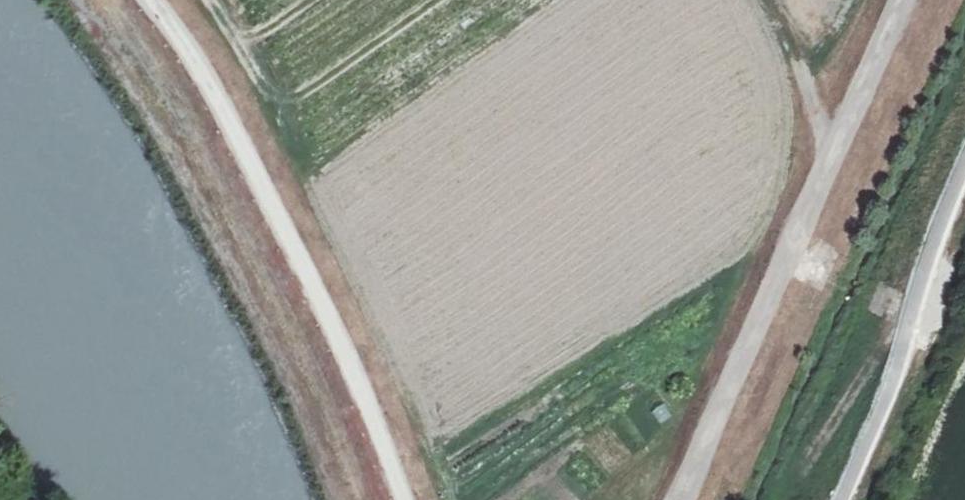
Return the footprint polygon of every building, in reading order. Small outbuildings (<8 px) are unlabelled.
[(439,444),(431,427),(419,434),(430,451),(439,444)]
